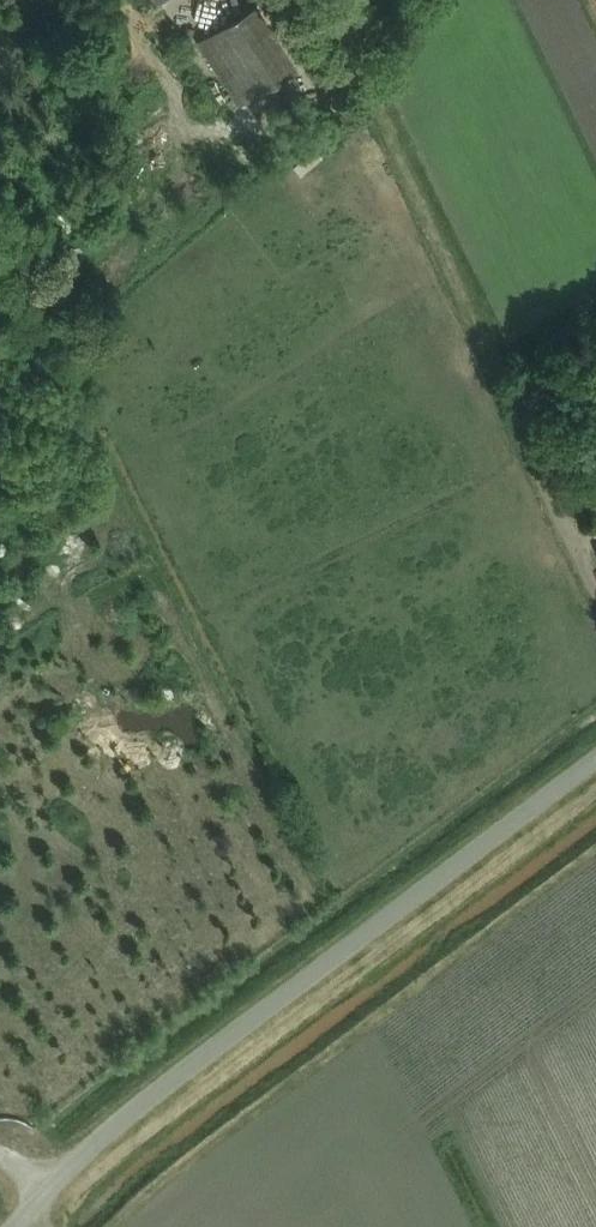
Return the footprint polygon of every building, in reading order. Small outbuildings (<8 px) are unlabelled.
[(239,105),(299,67),(257,2),(198,40),(239,105)] [(75,63),(66,52),(56,61),(65,72),(75,63)]
